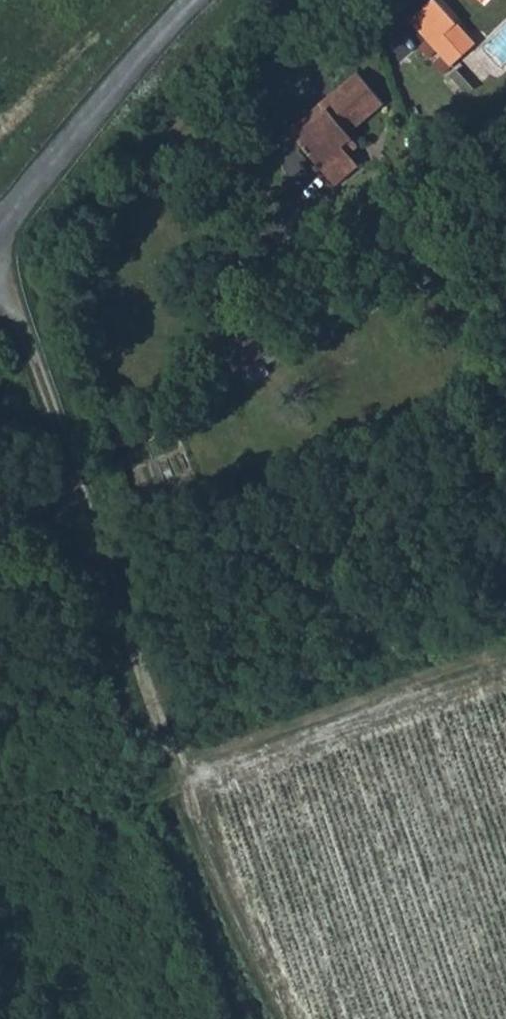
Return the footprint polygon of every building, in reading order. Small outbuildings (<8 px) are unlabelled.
[(426,27),(457,12),(443,0),(431,0),(415,17),(426,27)] [(457,12),(426,27),(458,58),(476,40),(468,32),(465,34),(454,24),(460,16),(457,12)] [(476,40),(458,58),(462,61),(484,38),(460,16),(454,24),(465,34),(468,32),(476,40)] [(382,107),(356,77),(320,109),(326,116),(295,144),(335,190),(357,171),(352,165),(347,159),(341,151),(352,142),(348,138),(382,107)] [(326,116),(320,109),(288,137),(295,144),(326,116)] [(358,149),(352,142),(341,151),(347,159),(358,149)] [(256,329),(225,352),(250,386),(281,363),(256,329)]
